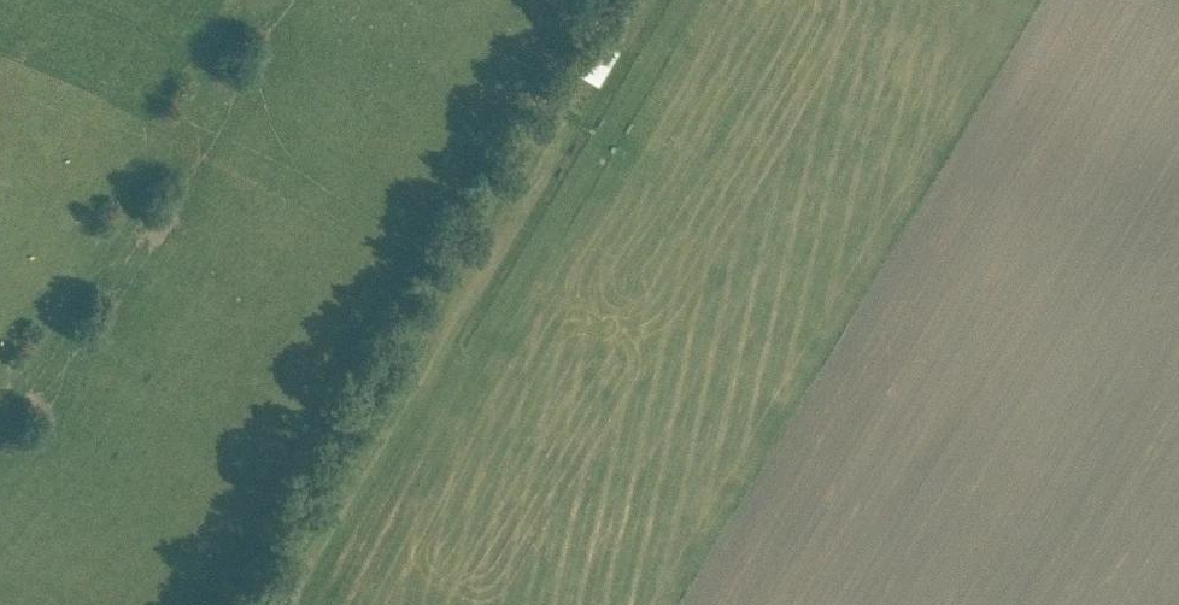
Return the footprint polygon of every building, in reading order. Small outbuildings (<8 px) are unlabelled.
[(599,82),(620,47),(603,37),(581,72),(599,82)]
